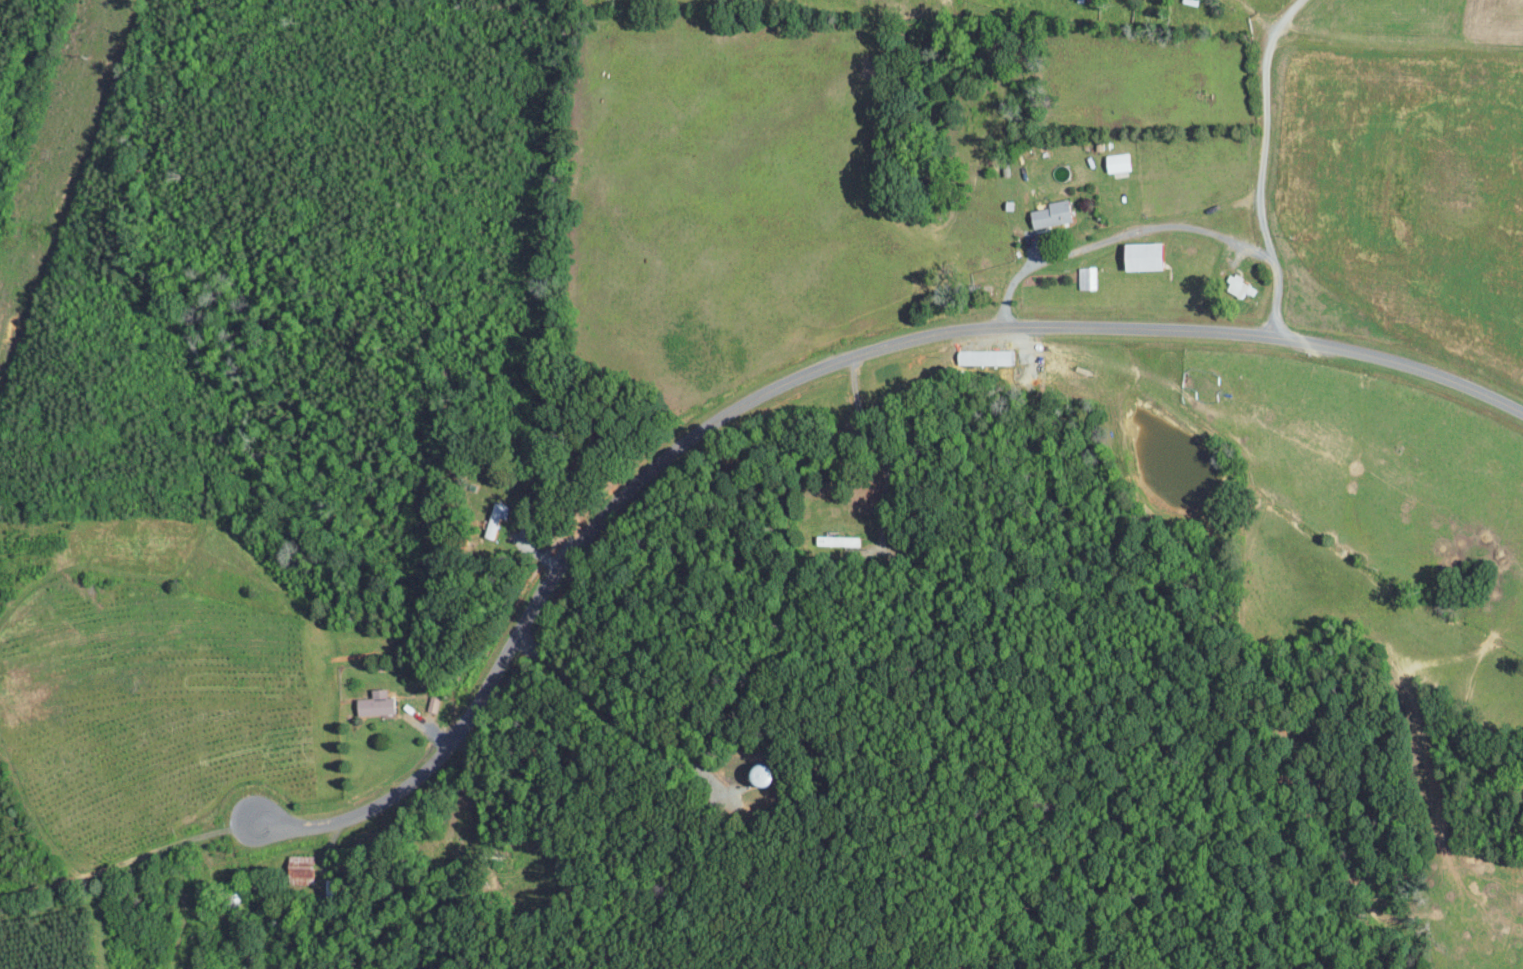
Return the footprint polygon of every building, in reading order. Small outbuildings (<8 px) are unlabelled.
[(1103,154),(1103,171),(1128,170),(1127,153),(1103,154)] [(1068,222),(1064,199),(1044,203),(1045,208),(1027,211),(1030,229),(1068,222)] [(1119,244),(1120,271),(1159,270),(1158,243),(1119,244)] [(1094,289),(1093,267),(1076,267),(1077,289),(1094,289)] [(1240,298),(1244,291),(1252,295),(1256,288),(1230,274),(1223,289),(1240,298)] [(955,350),(955,364),(1011,363),(1011,349),(955,350)] [(496,539),(505,505),(493,502),(484,536),(496,539)] [(813,544),(856,545),(856,536),(814,535),(813,544)] [(384,696),(384,688),(368,688),(368,697),(353,698),(353,714),(390,713),(390,696),(384,696)] [(758,788),(768,768),(749,759),(740,779),(758,788)] [(314,883),(315,855),(289,855),(289,883),(314,883)]
